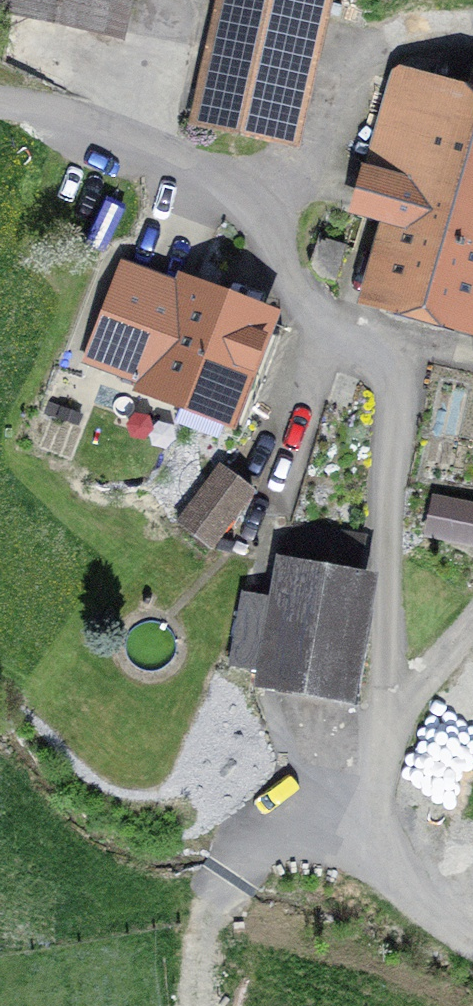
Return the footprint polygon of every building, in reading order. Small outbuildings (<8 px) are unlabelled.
[(117,31),(124,0),(0,0),(0,5),(117,31)] [(317,0),(228,0),(202,117),(286,136),(317,0)] [(358,210),(403,223),(383,295),(466,319),(472,295),(472,81),(468,98),(395,78),(358,210)] [(319,238),(310,265),(318,277),(333,282),(345,247),(319,238)] [(87,360),(229,414),(264,324),(266,320),(185,289),(184,294),(122,270),(87,360)] [(252,490),(220,466),(178,522),(210,546),(252,490)] [(455,525),(472,529),(472,507),(460,504),(455,525)] [(363,537),(293,525),(267,675),(345,689),(365,578),(356,577),(363,537)]
